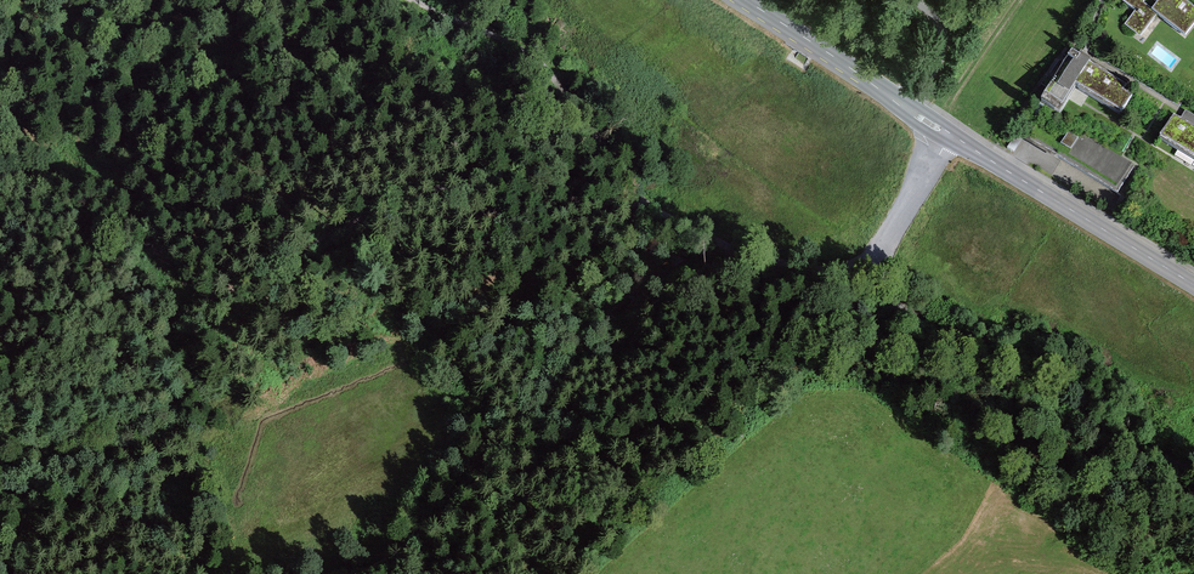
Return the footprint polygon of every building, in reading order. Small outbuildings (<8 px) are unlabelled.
[(1138,10),(1125,25),(1141,37),(1158,16),(1185,37),(1193,26),(1193,9),(1183,0),(1125,0),(1138,10)] [(1131,96),(1123,92),(1128,83),(1073,50),(1040,105),(1057,115),(1074,87),(1120,115),(1131,96)] [(1024,137),(1117,192),(1133,165),(1041,109),(1024,137)] [(1193,159),(1193,121),(1176,110),(1159,138),(1193,159)]
